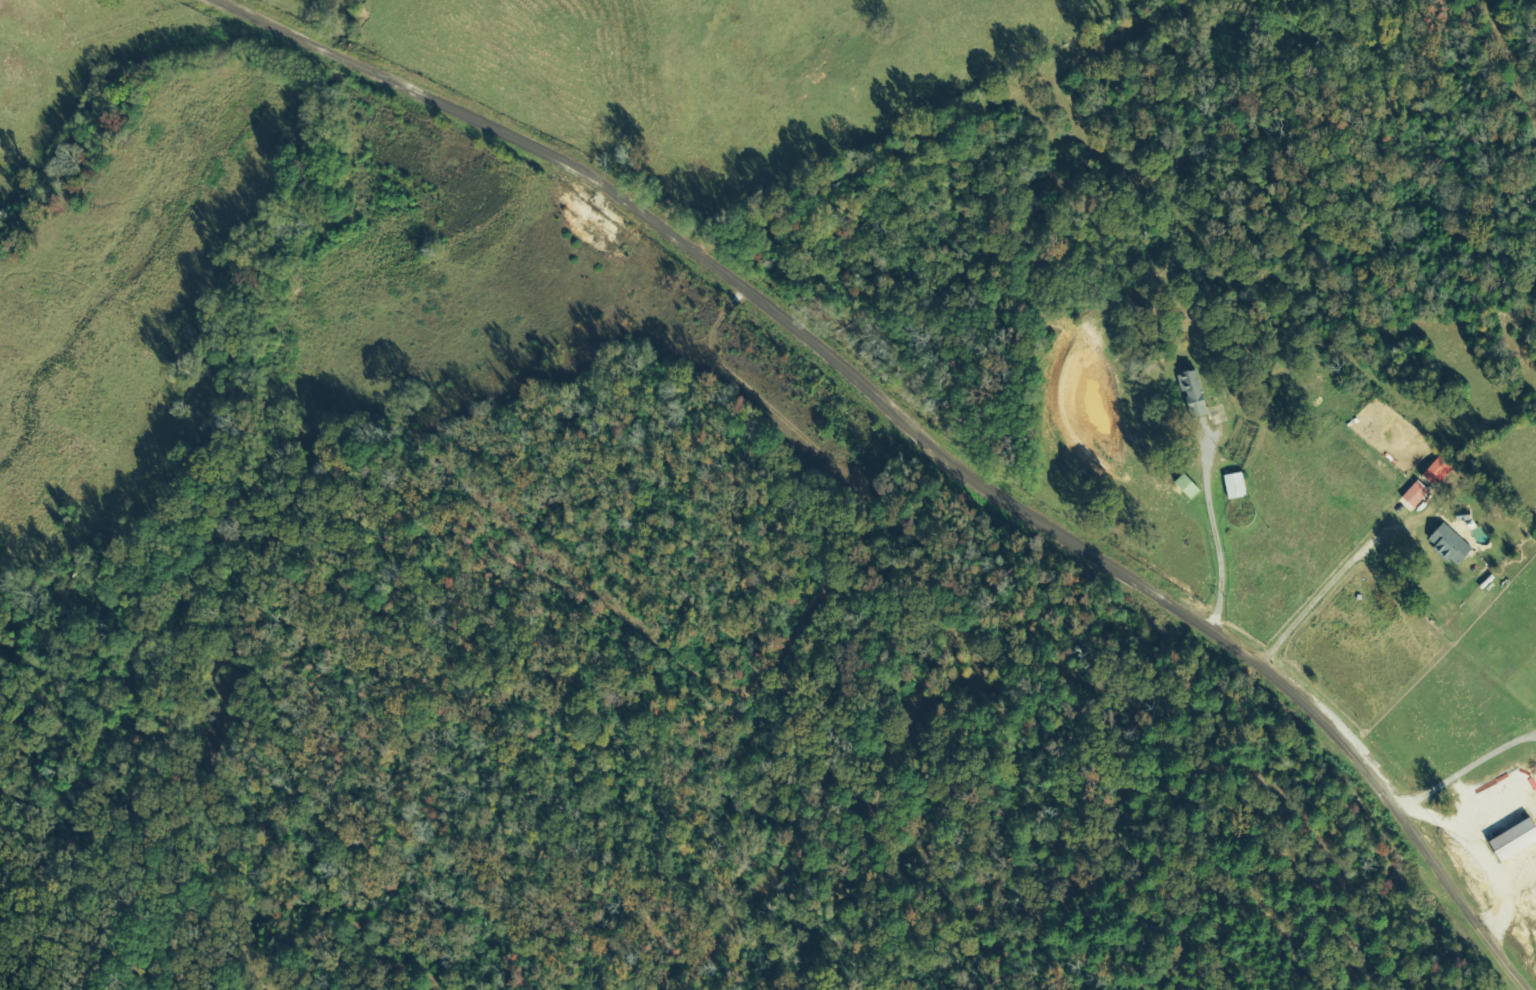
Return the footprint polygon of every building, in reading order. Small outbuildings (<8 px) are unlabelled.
[(1214,414),(1199,370),(1181,376),(1196,420),(1214,414)] [(1438,488),(1456,468),(1443,456),(1424,476),(1438,488)] [(1250,496),(1245,472),(1226,477),(1231,500),(1250,496)] [(1204,491),(1188,473),(1177,483),(1193,501),(1204,491)] [(1405,497),(1417,509),(1432,492),(1420,481),(1405,497)] [(1459,569),(1476,551),(1447,523),(1430,542),(1459,569)] [(1531,822),(1494,839),(1504,863),(1535,848),(1535,833),(1531,822)]
